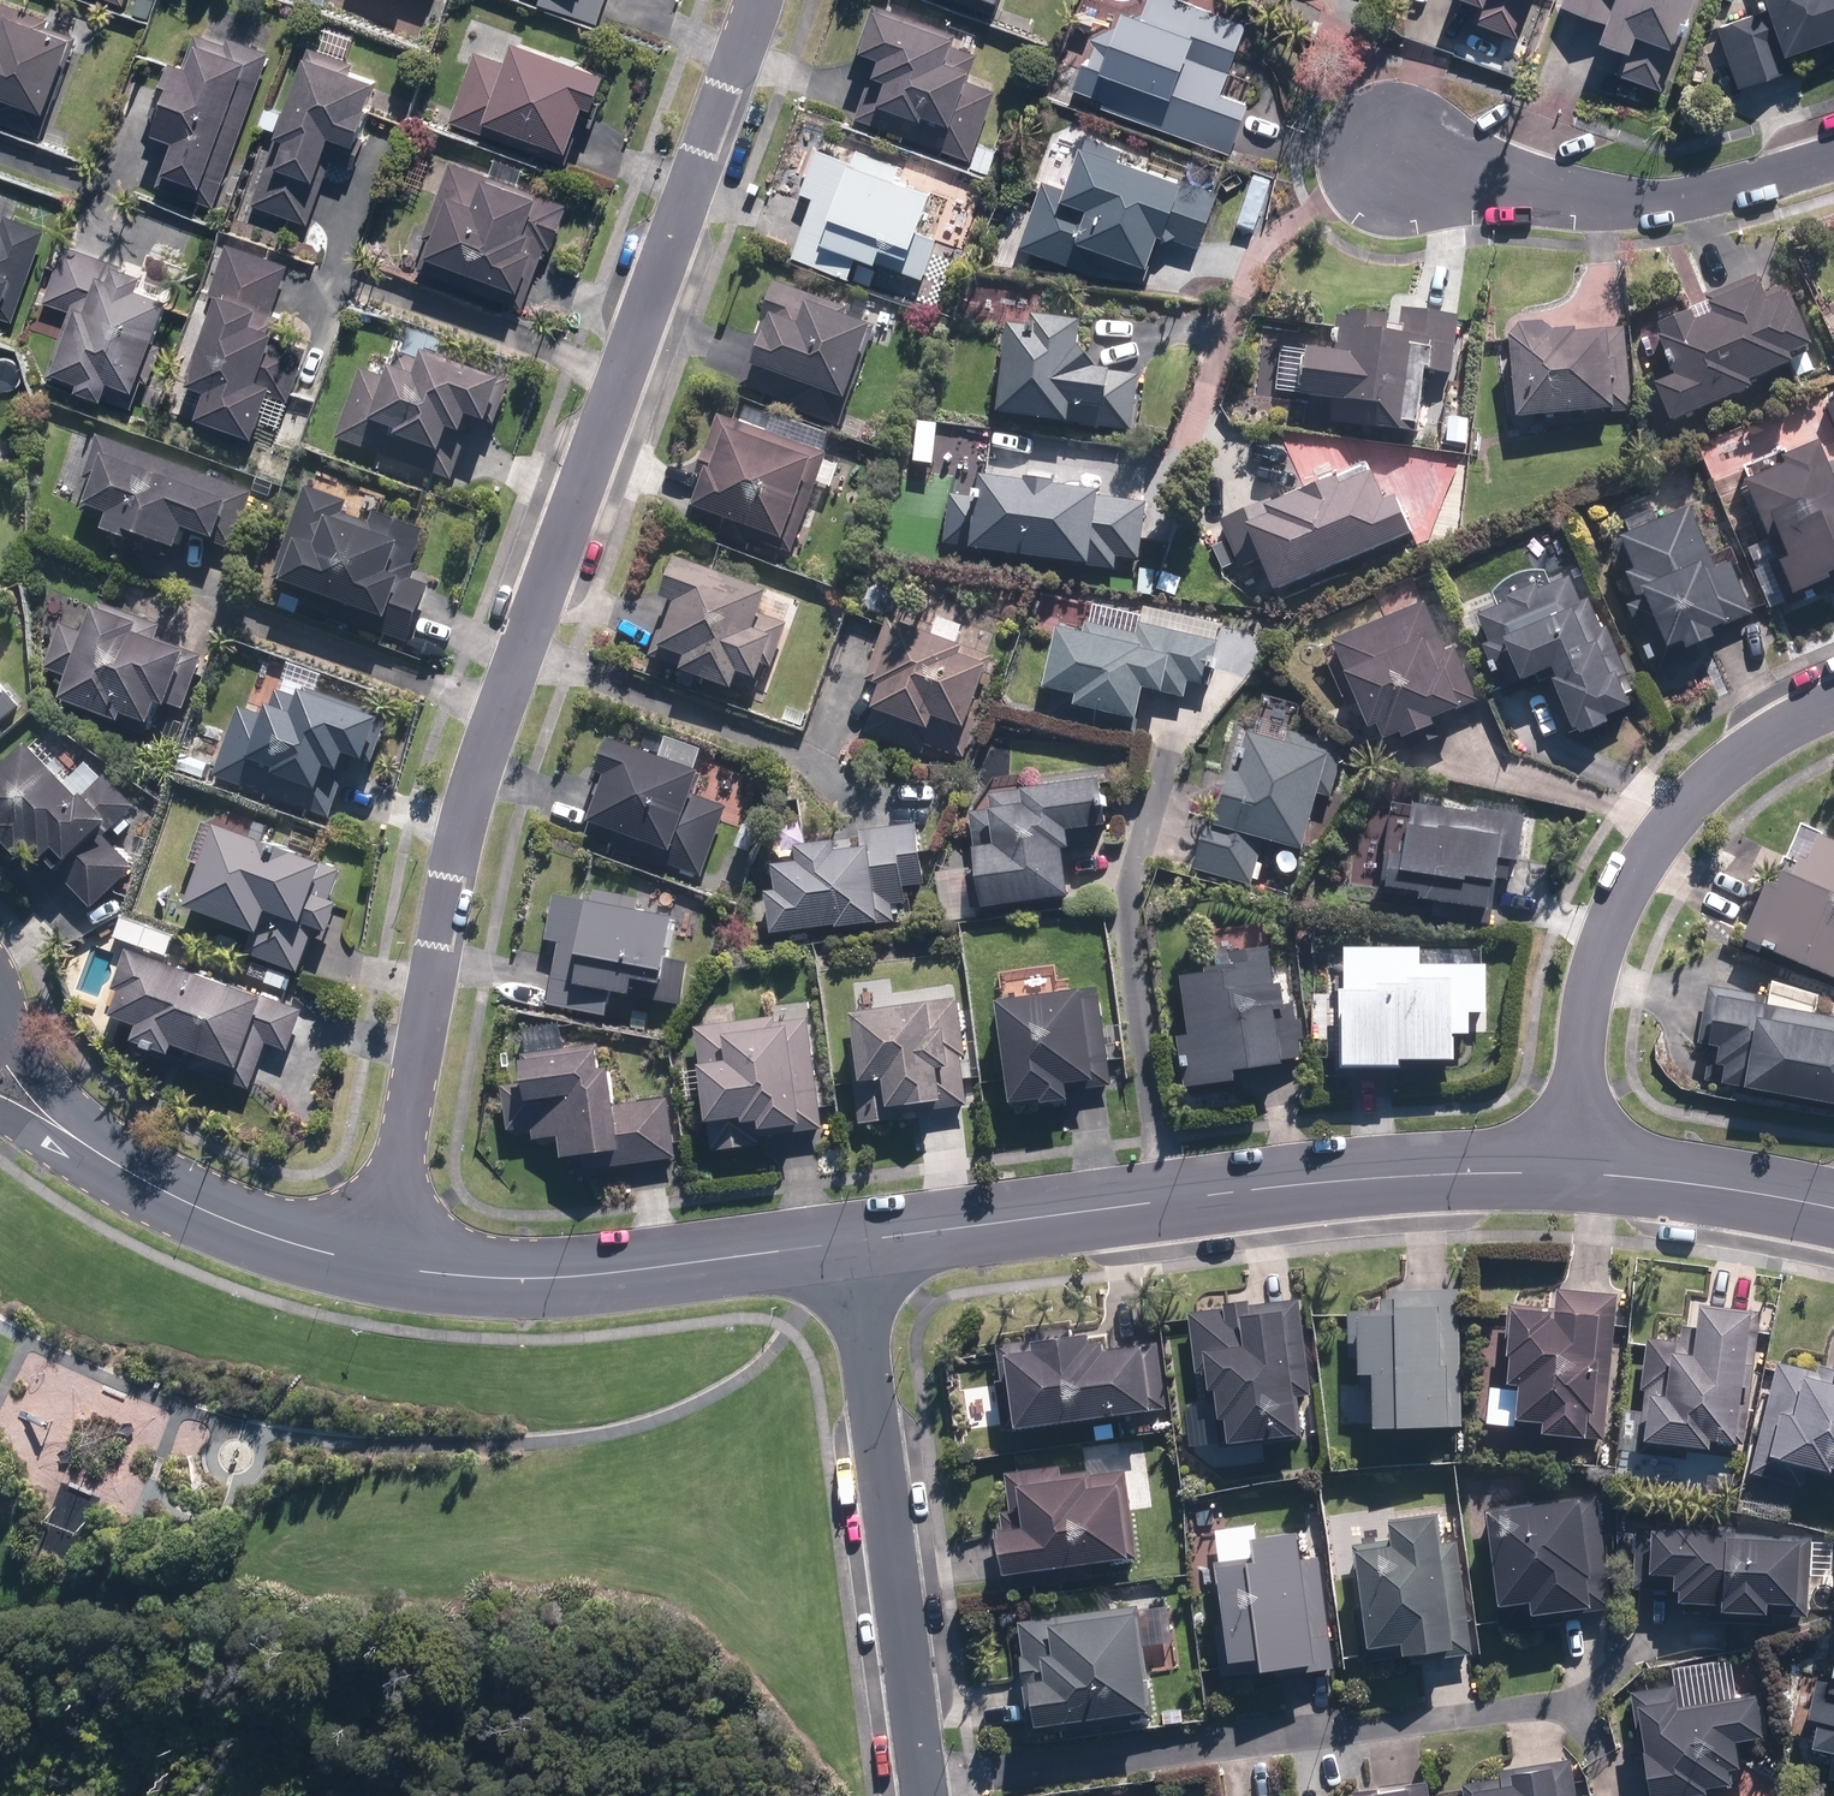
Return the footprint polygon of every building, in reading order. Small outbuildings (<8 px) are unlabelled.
[(6,0),(0,0),(0,87),(59,108),(91,16),(45,0),(43,0),(39,12),(6,0)] [(600,21),(608,0),(545,0),(600,21)] [(889,0),(878,0),(862,44),(885,54),(859,121),(972,165),(1001,90),(974,80),(990,39),(889,0)] [(1101,104),(1236,150),(1254,97),(1229,89),(1252,20),(1193,0),(1156,0),(1155,4),(1143,0),(1135,0),(1122,38),(1092,27),(1073,83),(1105,94),(1101,104)] [(1540,0),(1482,0),(1488,2),(1481,23),(1526,39),(1540,0)] [(1703,0),(1563,0),(1562,4),(1609,20),(1602,40),(1632,50),(1623,78),(1671,94),(1703,0)] [(1833,33),(1833,0),(1760,0),(1763,9),(1717,24),(1738,87),(1798,67),(1792,47),(1833,33)] [(213,208),(275,54),(212,29),(198,62),(181,55),(172,76),(182,80),(162,130),(177,136),(157,186),(213,208)] [(475,50),(449,125),(573,168),(596,101),(605,104),(617,69),(525,37),(516,64),(475,50)] [(391,69),(313,42),(257,205),(313,224),(343,134),(366,142),(391,69)] [(1232,175),(1087,131),(1073,179),(1041,169),(1018,248),(1073,265),(1083,233),(1162,257),(1169,236),(1209,249),(1232,175)] [(802,190),(817,195),(797,254),(861,275),(868,252),(931,273),(943,235),(927,230),(941,186),(904,175),(909,160),(862,145),(858,157),(817,143),(802,190)] [(577,199),(566,195),(524,179),(531,161),(504,151),(497,170),(463,157),(424,266),(526,304),(549,241),(560,245),(577,199)] [(17,315),(48,226),(11,213),(7,224),(0,221),(0,309),(17,315)] [(281,340),(287,322),(272,316),(292,263),(232,240),(213,290),(227,295),(197,376),(216,383),(205,412),(265,434),(281,390),(291,393),(307,350),(281,340)] [(88,377),(85,385),(115,396),(122,377),(146,386),(182,283),(154,273),(156,268),(129,258),(127,263),(71,243),(51,297),(74,305),(50,373),(60,377),(63,368),(88,377)] [(1676,417),(1764,387),(1761,377),(1801,363),(1796,350),(1818,343),(1806,308),(1800,310),(1790,281),(1770,288),(1766,276),(1715,293),(1724,318),(1709,323),(1705,313),(1660,328),(1677,377),(1664,382),(1676,417)] [(881,317),(781,281),(744,384),(843,420),(881,317)] [(1430,401),(1431,371),(1457,372),(1460,310),(1408,307),(1408,314),(1341,311),(1339,347),(1311,345),(1309,394),(1334,395),(1333,423),(1447,429),(1449,401),(1430,401)] [(1092,315),(1012,309),(1004,419),(1144,429),(1148,373),(1103,370),(1104,350),(1090,349),(1092,315)] [(1521,411),(1628,405),(1624,321),(1517,326),(1521,411)] [(369,364),(340,437),(382,453),(378,465),(426,484),(431,471),(457,481),(465,460),(488,469),(520,386),(413,343),(400,376),(369,364)] [(732,392),(703,475),(713,478),(695,528),(791,562),(838,430),(732,392)] [(258,490),(107,431),(90,473),(98,477),(89,501),(119,512),(114,525),(144,537),(146,533),(191,550),(198,533),(235,547),(258,490)] [(1833,580),(1833,453),(1830,443),(1751,479),(1777,535),(1750,547),(1776,606),(1833,580)] [(1284,588),(1421,529),(1409,500),(1402,503),(1385,464),(1336,485),(1337,488),(1319,495),(1312,479),(1223,518),(1246,570),(1271,559),(1284,588)] [(1152,491),(993,472),(988,509),(957,505),(952,546),(1092,562),(1091,567),(1122,571),(1124,555),(1144,557),(1152,491)] [(280,602),(410,650),(433,587),(411,579),(433,520),(382,502),(374,524),(351,515),(356,502),(312,485),(278,577),(288,581),(280,602)] [(1727,568),(1704,508),(1629,539),(1642,572),(1632,576),(1641,600),(1656,595),(1676,649),(1696,641),(1699,648),(1728,636),(1724,625),(1763,610),(1744,561),(1727,568)] [(800,594),(676,551),(662,592),(671,595),(651,651),(667,657),(670,647),(695,655),(691,667),(746,687),(752,669),(771,676),(800,594)] [(1602,635),(1581,574),(1477,615),(1502,686),(1553,668),(1578,738),(1618,724),(1613,710),(1641,701),(1616,630),(1602,635)] [(1480,702),(1435,598),(1325,643),(1349,704),(1366,697),(1387,748),(1448,724),(1445,716),(1480,702)] [(74,680),(68,696),(132,721),(136,712),(161,721),(170,698),(186,704),(205,654),(159,637),(165,622),(108,601),(95,637),(66,626),(49,670),(74,680)] [(1143,641),(1069,622),(1052,684),(1087,693),(1084,703),(1148,719),(1155,692),(1191,701),(1196,680),(1216,686),(1232,624),(1153,603),(1143,641)] [(976,725),(1001,652),(988,648),(994,631),(941,613),(936,630),(894,616),(871,682),(888,688),(880,712),(940,733),(946,715),(976,725)] [(0,666),(0,714),(23,696),(0,666)] [(243,707),(217,776),(331,819),(356,753),(381,763),(399,715),(323,687),(326,679),(296,668),(276,720),(243,707)] [(616,769),(590,835),(705,880),(735,803),(701,790),(710,768),(700,764),(707,746),(652,724),(645,742),(620,732),(607,765),(616,769)] [(1315,846),(1327,792),(1339,795),(1352,739),(1297,727),(1294,741),(1261,733),(1252,773),(1239,770),(1227,822),(1204,816),(1192,867),(1259,883),(1270,835),(1315,846)] [(41,739),(0,778),(0,816),(2,818),(0,820),(0,827),(29,858),(42,845),(99,905),(138,867),(108,835),(145,801),(116,770),(92,792),(41,739)] [(988,858),(991,905),(1075,900),(1072,845),(1082,845),(1080,825),(1119,823),(1116,779),(995,786),(997,808),(974,809),(977,859),(988,858)] [(1429,900),(1499,908),(1503,877),(1508,878),(1510,859),(1532,861),(1537,812),(1400,797),(1391,883),(1430,888),(1429,900)] [(326,842),(222,807),(204,818),(190,860),(212,868),(197,911),(257,931),(249,953),(307,972),(322,926),(336,931),(346,900),(336,896),(348,863),(322,854),(326,842)] [(1751,931),(1833,971),(1833,826),(1808,814),(1751,931)] [(776,928),(900,921),(899,904),(909,904),(908,885),(932,884),(929,821),(867,824),(869,848),(847,849),(846,835),(800,838),(802,863),(782,864),(783,889),(774,890),(776,928)] [(978,865),(938,867),(941,925),(981,923),(978,865)] [(547,937),(563,939),(554,1003),(619,1012),(622,994),(692,1003),(697,966),(675,963),(678,939),(695,941),(701,898),(598,884),(596,898),(554,892),(547,937)] [(304,1006),(172,956),(182,930),(126,909),(117,934),(143,944),(117,1013),(147,1025),(142,1039),(185,1056),(182,1063),(254,1091),(271,1044),(288,1050),(304,1006)] [(1301,1064),(1294,945),(1216,947),(1217,972),(1196,973),(1199,1034),(1184,1035),(1187,1090),(1250,1086),(1249,1067),(1301,1064)] [(1426,947),(1349,945),(1346,1068),(1409,1070),(1409,1058),(1466,1059),(1466,1032),(1484,1033),(1485,1013),(1495,1013),(1496,962),(1426,961),(1426,947)] [(1701,1039),(1725,1043),(1719,1081),(1833,1099),(1833,1005),(1710,986),(1701,1039)] [(1109,991),(1009,999),(1016,1103),(1077,1099),(1076,1085),(1116,1082),(1109,991)] [(868,1008),(870,1042),(858,1043),(863,1125),(915,1122),(914,1101),(942,1100),(943,1108),(971,1106),(964,996),(868,1008)] [(701,1025),(704,1075),(712,1075),(715,1118),(753,1115),(754,1120),(772,1119),(773,1126),(799,1124),(800,1132),(824,1130),(816,1017),(701,1025)] [(679,1096),(622,1096),(621,1067),(607,1067),(607,1045),(575,1043),(575,1024),(532,1025),(533,1082),(512,1083),(512,1129),(534,1129),(534,1137),(568,1137),(568,1156),(618,1155),(618,1163),(679,1162),(679,1096)] [(1463,1425),(1464,1281),(1403,1284),(1403,1295),(1385,1295),(1385,1304),(1351,1303),(1351,1355),(1364,1355),(1364,1373),(1383,1373),(1383,1416),(1450,1417),(1449,1425),(1463,1425)] [(1608,1438),(1620,1290),(1562,1283),(1560,1305),(1522,1302),(1516,1378),(1527,1378),(1524,1411),(1550,1413),(1548,1434),(1608,1438)] [(1309,1426),(1306,1301),(1254,1303),(1254,1296),(1231,1296),(1231,1310),(1193,1311),(1195,1372),(1208,1372),(1209,1386),(1232,1386),(1233,1428),(1309,1426)] [(1755,1457),(1762,1307),(1706,1304),(1705,1321),(1688,1321),(1687,1342),(1649,1340),(1646,1404),(1623,1403),(1621,1451),(1755,1457)] [(1021,1374),(1026,1420),(1122,1412),(1124,1438),(1178,1433),(1170,1336),(1114,1341),(1112,1323),(1001,1333),(1005,1376),(1021,1374)] [(1783,1362),(1757,1465),(1819,1481),(1821,1469),(1833,1472),(1833,1375),(1783,1362)] [(1133,1556),(1129,1455),(1083,1457),(1083,1469),(1069,1470),(1069,1465),(1009,1467),(1011,1503),(1005,1503),(1006,1526),(998,1526),(1000,1562),(1133,1556)] [(1499,1504),(1507,1598),(1538,1596),(1539,1612),(1611,1606),(1603,1495),(1499,1504)] [(1398,1542),(1366,1544),(1373,1641),(1408,1638),(1409,1645),(1447,1642),(1448,1655),(1474,1653),(1466,1541),(1450,1543),(1447,1507),(1396,1511),(1398,1542)] [(1814,1609),(1833,1610),(1833,1599),(1833,1577),(1813,1576),(1816,1533),(1641,1520),(1636,1585),(1680,1588),(1680,1597),(1726,1600),(1725,1620),(1795,1625),(1796,1608),(1814,1609)] [(1333,1664),(1325,1553),(1314,1554),(1312,1523),(1256,1527),(1258,1556),(1226,1558),(1233,1652),(1271,1649),(1272,1663),(1315,1660),(1315,1666),(1333,1664)] [(1021,1613),(1032,1704),(1044,1703),(1046,1717),(1160,1703),(1147,1598),(1021,1613)] [(1821,1670),(1815,1712),(1824,1713),(1820,1745),(1833,1747),(1833,1671),(1821,1670)] [(1682,1683),(1636,1687),(1640,1734),(1651,1734),(1655,1792),(1718,1787),(1717,1776),(1748,1773),(1745,1735),(1773,1732),(1769,1688),(1683,1695),(1682,1683)] [(1576,1758),(1505,1767),(1507,1777),(1465,1783),(1466,1795),(1581,1795),(1576,1758)] [(1436,1781),(1325,1793),(1325,1795),(1438,1795),(1436,1781)]
